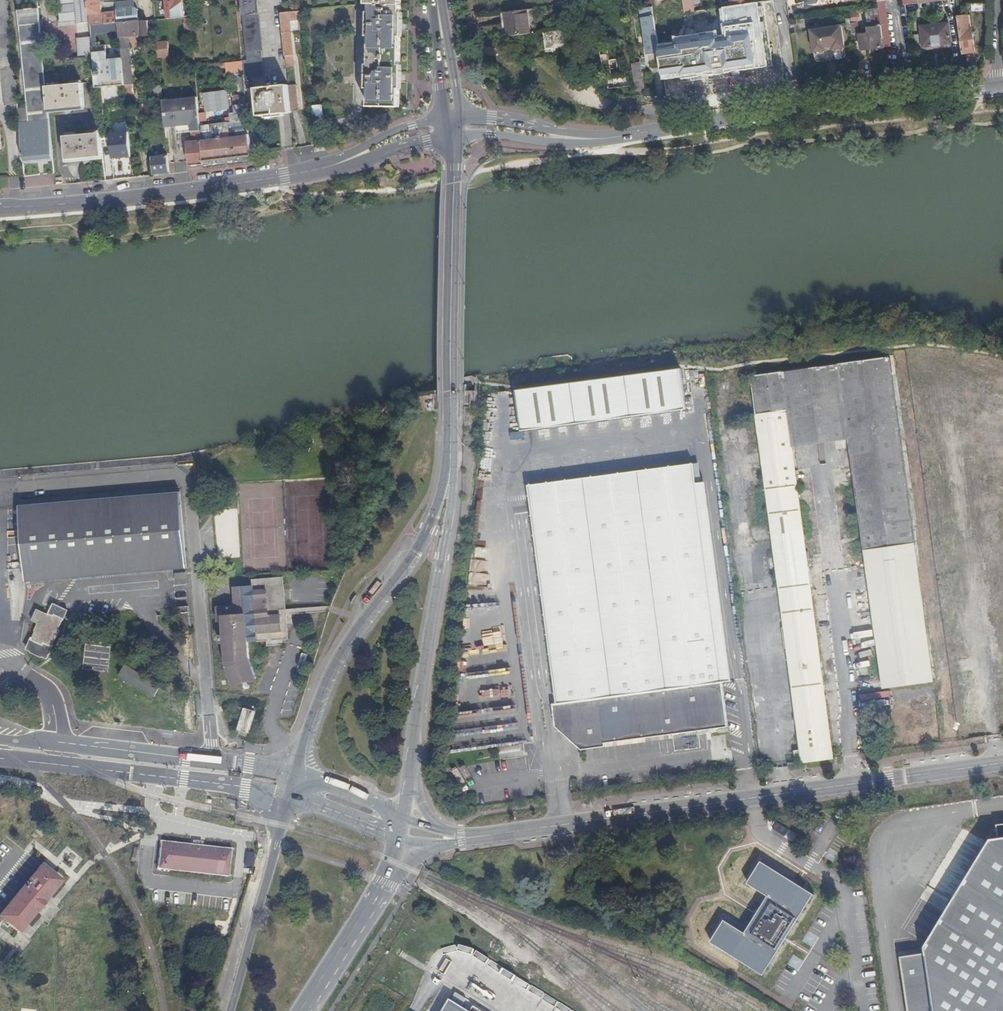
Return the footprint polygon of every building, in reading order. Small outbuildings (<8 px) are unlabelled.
[(7,0),(0,0),(0,55),(5,106),(18,105),(7,0)] [(60,23),(76,22),(76,24),(90,23),(88,0),(58,0),(60,23)] [(90,23),(91,26),(112,24),(118,24),(138,22),(139,22),(138,10),(136,7),(116,9),(117,12),(102,13),(100,0),(88,0),(90,23)] [(184,17),(183,3),(177,4),(176,0),(167,0),(168,18),(184,17)] [(258,15),(257,0),(241,0),(243,17),(258,15)] [(685,14),(695,12),(694,5),(698,4),(697,0),(693,1),(693,0),(683,0),(685,14)] [(663,81),(772,67),(764,2),(754,4),(733,6),(720,8),(723,29),(657,38),(659,54),(663,81)] [(368,107),(399,108),(401,6),(371,5),(368,107)] [(885,48),(879,8),(864,11),(866,20),(870,19),(871,25),(866,26),(867,28),(866,28),(866,33),(860,35),(862,50),(885,48)] [(657,38),(655,18),(653,18),(652,9),(642,11),(648,55),(659,54),(657,38)] [(290,21),(301,19),(300,11),(281,13),(285,57),(294,56),(290,21)] [(507,13),(510,37),(530,34),(527,11),(507,13)] [(243,17),(248,75),(263,73),(258,15),(243,17)] [(959,18),(964,54),(975,52),(972,29),(970,30),(968,17),(959,18)] [(126,96),(134,95),(128,37),(140,36),(139,22),(138,22),(118,24),(122,58),(125,86),(126,96)] [(139,22),(140,36),(140,37),(149,37),(147,22),(139,22)] [(112,24),(91,26),(91,33),(112,31),(112,24)] [(950,25),(922,28),(924,49),(953,46),(950,25)] [(842,26),(811,31),(814,53),(817,55),(824,54),(826,51),(826,48),(833,47),(833,50),(836,52),(843,51),(845,48),(842,26)] [(556,47),(568,45),(566,30),(544,33),(547,53),(556,51),(556,47)] [(93,56),(93,55),(92,38),(77,39),(79,58),(91,56),(93,56)] [(157,43),(158,58),(169,57),(168,42),(157,43)] [(97,89),(125,86),(122,58),(119,58),(119,60),(113,61),(113,58),(107,59),(106,54),(93,55),(93,56),(97,89)] [(44,71),(48,111),(64,109),(67,114),(71,111),(71,109),(84,107),(82,84),(94,83),(91,56),(79,58),(54,60),(54,70),(44,71)] [(243,75),(242,62),(225,64),(226,77),(243,75)] [(628,77),(604,81),(605,90),(629,87),(628,77)] [(163,110),(162,101),(161,86),(153,87),(154,100),(157,100),(157,110),(163,110)] [(259,117),(291,114),(291,113),(288,86),(256,89),(259,117)] [(297,86),(288,86),(291,113),(300,112),(297,86)] [(228,89),(203,93),(205,112),(231,108),(228,89)] [(190,166),(204,165),(200,132),(197,98),(162,101),(163,110),(164,122),(165,128),(177,127),(178,134),(192,132),(192,140),(188,140),(190,166)] [(322,106),(314,107),(315,118),(323,117),(322,106)] [(28,120),(27,107),(19,108),(20,121),(28,120)] [(229,165),(251,163),(248,122),(231,123),(233,138),(229,139),(229,134),(217,135),(218,140),(206,141),(205,132),(200,132),(204,165),(204,168),(229,165)] [(89,159),(103,157),(101,132),(97,133),(97,134),(64,138),(66,161),(82,160),(86,163),(89,161),(89,159)] [(130,133),(110,134),(112,158),(132,157),(130,133)] [(162,173),(169,172),(168,156),(155,158),(155,155),(151,156),(153,174),(162,173)] [(891,376),(886,347),(842,352),(834,353),(838,384),(891,376)] [(838,384),(834,353),(748,365),(755,420),(783,416),(788,451),(846,443),(838,384)] [(524,391),(517,392),(523,433),(688,411),(682,370),(524,391)] [(846,443),(861,556),(912,549),(891,376),(838,384),(846,443)] [(812,630),(788,451),(783,416),(755,420),(775,574),(793,717),(802,772),(829,768),(830,763),(825,738),(812,630)] [(533,506),(697,485),(695,466),(531,487),(533,506)] [(728,727),(723,682),(717,638),(697,485),(533,506),(558,703),(555,708),(558,724),(573,737),(578,737),(589,745),(659,737),(728,727)] [(708,485),(697,485),(717,638),(723,682),(732,681),(708,485)] [(181,495),(21,508),(27,583),(187,570),(181,495)] [(916,566),(912,549),(861,556),(868,598),(881,692),(934,683),(916,566)] [(252,642),(288,640),(283,576),(252,579),(253,585),(233,586),(234,605),(216,606),(217,621),(223,621),(224,632),(220,633),(221,643),(227,642),(230,683),(255,681),(252,642)] [(43,625),(34,642),(44,646),(46,643),(49,646),(53,639),(55,641),(59,635),(57,632),(62,621),(56,617),(55,618),(42,612),(36,622),(43,625)] [(111,646),(88,642),(85,670),(109,673),(111,646)] [(126,664),(120,675),(153,696),(159,685),(126,664)] [(247,712),(241,733),(252,736),(258,715),(247,712)] [(861,799),(850,800),(851,810),(861,809),(861,799)] [(995,825),(997,838),(989,840),(922,947),(923,953),(898,957),(907,1010),(1002,1010),(1002,824),(995,825)] [(231,849),(162,842),(159,869),(229,876),(231,849)] [(44,863),(3,915),(23,929),(63,878),(44,863)] [(793,881),(763,863),(749,883),(769,896),(759,912),(756,917),(746,933),(725,921),(712,941),(742,961),(765,976),(816,894),(793,881)] [(458,983),(455,987),(441,1010),(504,1010),(458,983)]
